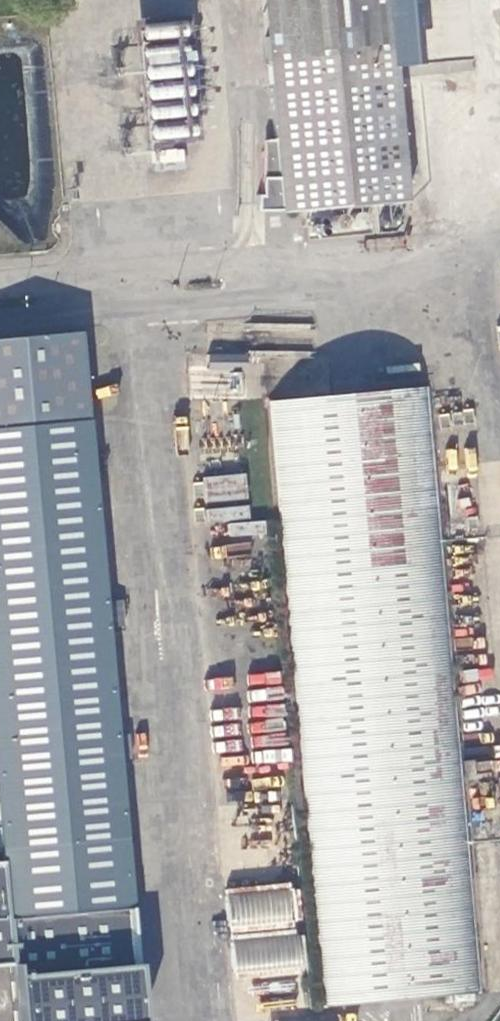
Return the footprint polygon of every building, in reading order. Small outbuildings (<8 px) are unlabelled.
[(280,213),(405,202),(394,68),(389,0),(263,0),(280,213)] [(394,68),(412,66),(407,0),(389,0),(394,68)] [(180,126),(154,127),(155,140),(181,138),(180,126)] [(183,147),(158,151),(160,165),(185,161),(183,147)] [(80,332),(0,339),(0,428),(88,420),(80,332)] [(244,355),(206,354),(205,369),(244,370),(244,355)] [(483,994),(427,389),(267,403),(323,1009),(402,1001),(483,994)] [(0,428),(0,850),(1,863),(11,968),(14,1020),(145,1020),(110,627),(124,626),(121,600),(107,602),(91,421),(88,420),(0,428)] [(1,863),(0,863),(0,969),(11,968),(1,863)] [(296,882),(226,888),(234,979),(304,973),(296,882)] [(292,1005),(294,985),(261,982),(259,1002),(292,1005)]
